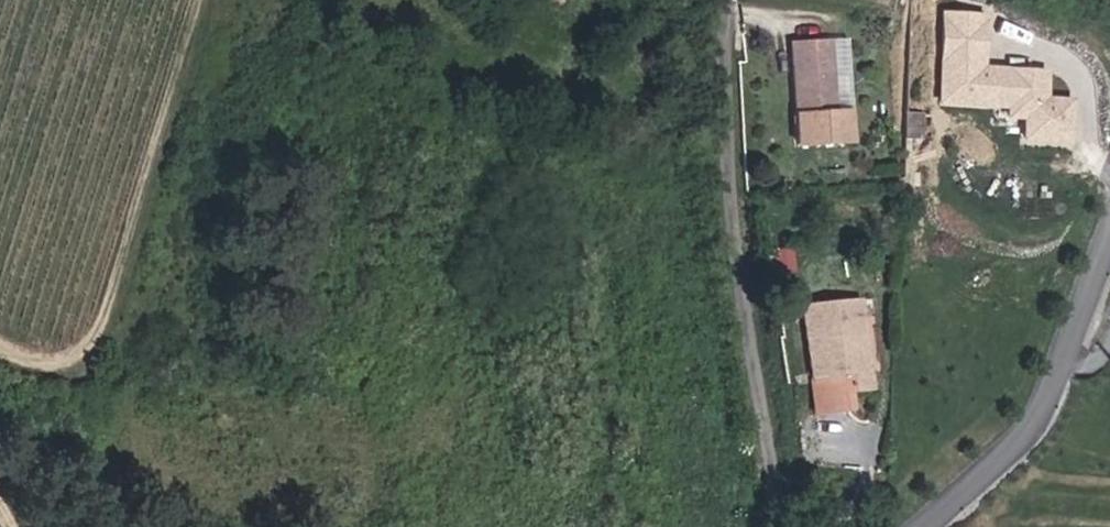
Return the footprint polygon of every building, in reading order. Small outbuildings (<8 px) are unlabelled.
[(1047,74),(984,70),(987,17),(937,14),(931,107),(981,110),(981,109),(1004,110),(1003,121),(1019,121),(1018,142),(1072,145),(1074,100),(1046,99),(1047,74)] [(837,105),(832,37),(790,40),(797,143),(852,139),(849,105),(837,105)] [(866,317),(813,318),(815,415),(836,414),(836,408),(835,391),(867,390),(866,317)] [(836,408),(867,408),(867,390),(835,391),(836,408)]
